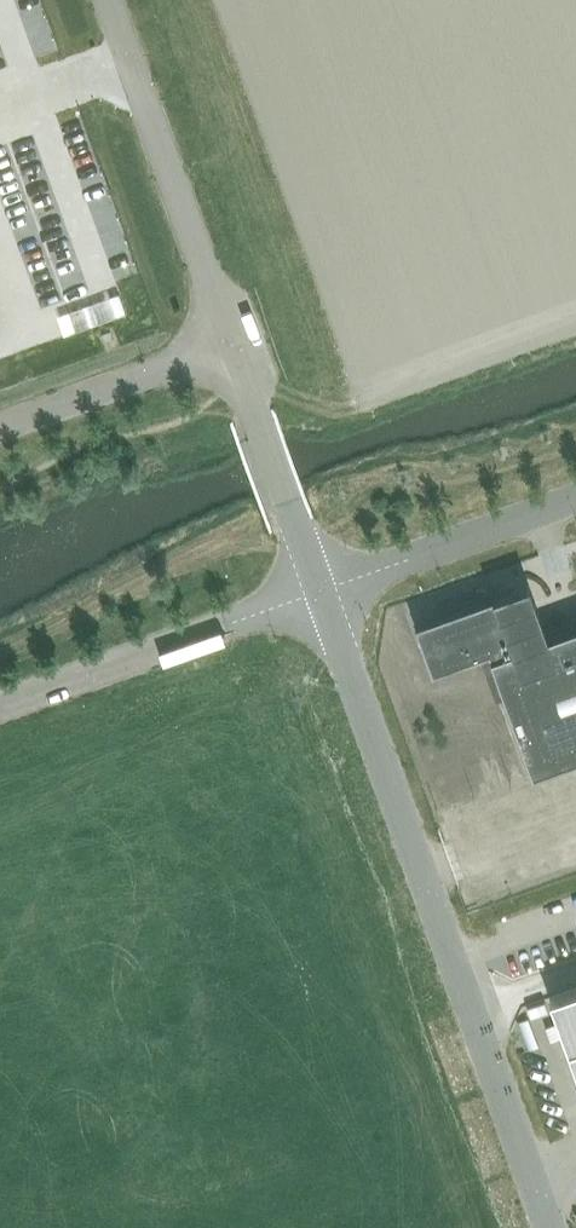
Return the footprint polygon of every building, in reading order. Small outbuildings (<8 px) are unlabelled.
[(415,625),(433,671),(482,654),(484,660),(490,658),(532,773),(575,757),(575,626),(534,642),(515,589),(415,625)] [(549,997),(575,1072),(575,987),(549,997)]
